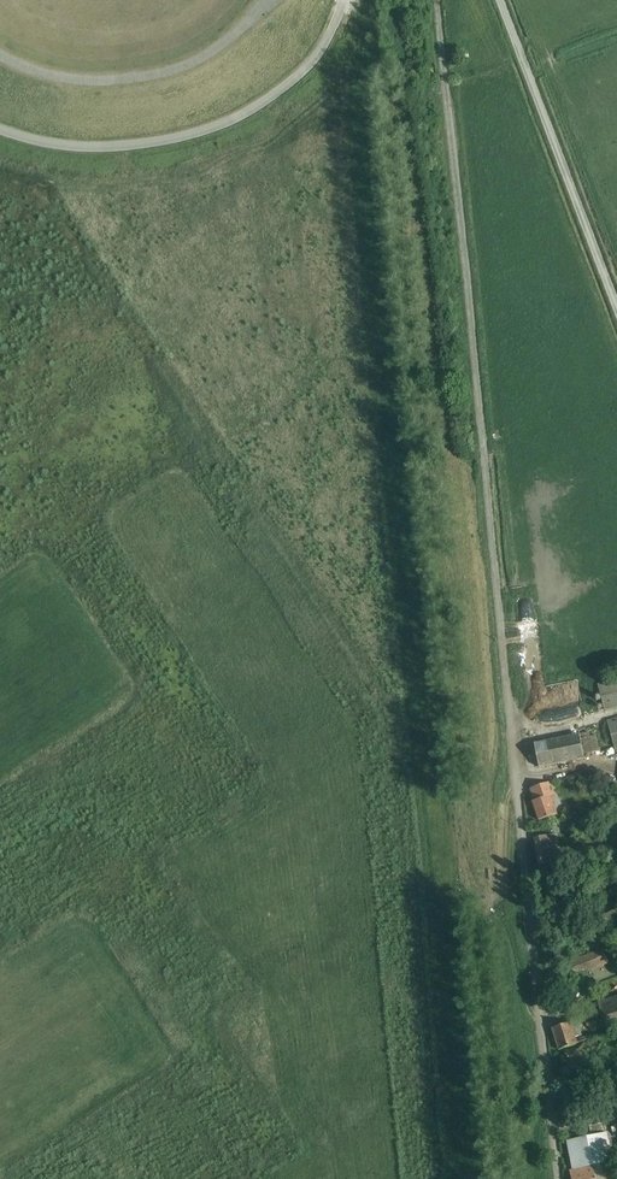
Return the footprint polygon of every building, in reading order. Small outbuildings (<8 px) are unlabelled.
[(430,25),(419,25),(419,34),(432,33),(432,32),(431,25),(430,25)] [(432,38),(420,39),(421,58),(425,58),(426,63),(435,62),(432,38)] [(468,51),(461,53),(463,60),(469,58),(468,51)] [(434,69),(423,70),(424,82),(435,81),(434,69)] [(533,713),(535,725),(573,716),(571,705),(533,713)] [(607,721),(615,751),(616,750),(616,718),(607,721)] [(590,733),(535,744),(539,768),(585,759),(585,755),(599,751),(600,751),(597,736),(590,737),(590,733)] [(551,782),(530,789),(534,802),(533,802),(539,821),(558,814),(552,797),(556,795),(551,782)] [(596,814),(577,819),(580,831),(599,827),(596,814)] [(555,834),(534,838),(539,867),(560,862),(555,834)] [(576,959),(569,962),(574,975),(588,969),(589,972),(609,964),(603,948),(584,956),(582,951),(575,954),(576,959)] [(597,1002),(609,1034),(616,1032),(616,996),(597,1002)] [(570,1023),(552,1029),(559,1050),(577,1045),(578,1048),(587,1044),(604,1038),(601,1032),(597,1034),(596,1033),(580,1038),(580,1039),(577,1040),(576,1037),(582,1035),(577,1018),(569,1020),(570,1023)] [(570,1023),(569,1020),(552,1025),(551,1026),(552,1029),(570,1023)] [(587,1044),(578,1048),(566,1052),(570,1065),(605,1054),(600,1042),(588,1046),(587,1044)] [(581,1083),(578,1076),(564,1081),(566,1088),(581,1083)] [(570,1141),(575,1170),(570,1171),(572,1178),(605,1178),(601,1165),(613,1162),(616,1161),(616,1150),(611,1151),(606,1132),(604,1132),(602,1123),(589,1126),(592,1136),(570,1141)]
